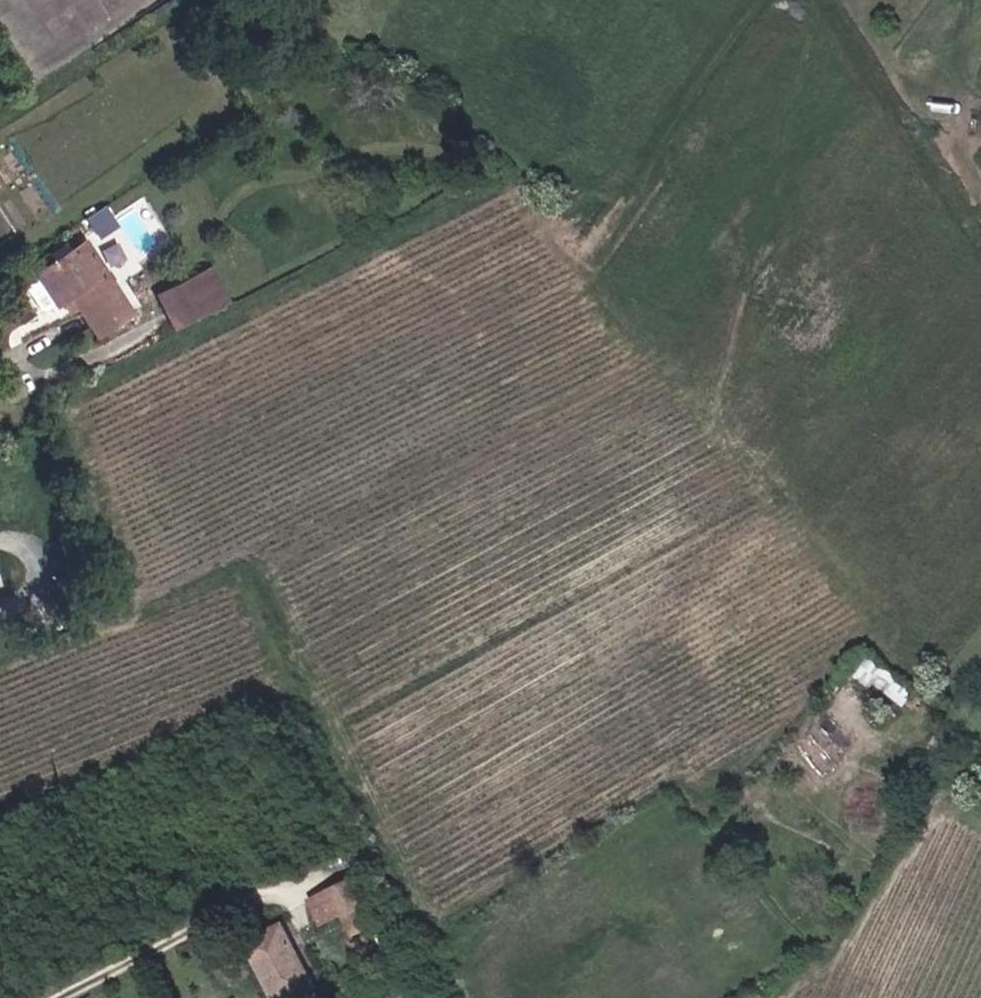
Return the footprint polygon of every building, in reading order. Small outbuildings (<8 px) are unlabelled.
[(86,214),(96,234),(118,224),(109,203),(86,214)] [(134,326),(96,263),(82,271),(78,264),(39,287),(59,321),(77,311),(98,347),(134,326)] [(211,277),(161,303),(178,337),(230,310),(211,277)] [(859,670),(901,705),(914,690),(872,654),(859,670)] [(321,924),(358,907),(345,878),(308,895),(321,924)] [(369,911),(346,920),(364,965),(382,958),(373,935),(378,933),(369,911)] [(346,920),(318,932),(327,954),(348,945),(357,968),(364,965),(346,920)] [(373,935),(382,958),(387,956),(378,933),(373,935)] [(261,997),(307,997),(287,952),(248,969),(261,997)]
